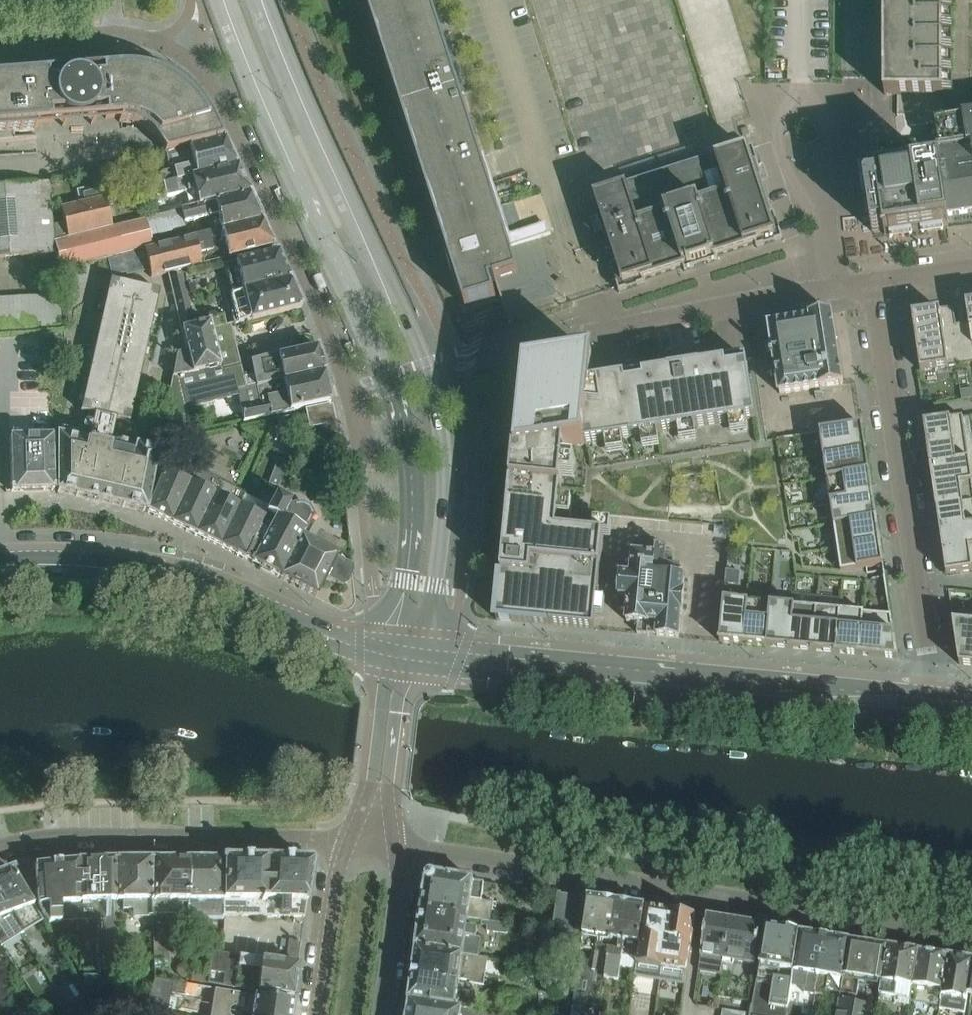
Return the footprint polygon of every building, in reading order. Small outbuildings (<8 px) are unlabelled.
[(445,43),(431,0),(374,0),(368,2),(450,260),(455,275),(466,307),(496,297),(492,283),(498,281),(519,275),(510,247),(445,43)] [(885,95),(943,94),(943,0),(885,0),(885,95)] [(61,112),(64,114),(65,115),(68,116),(71,117),(74,118),(75,118),(78,118),(80,117),(83,117),(87,115),(89,113),(90,113),(92,111),(93,110),(104,109),(105,118),(120,117),(120,120),(119,120),(119,121),(125,121),(126,121),(130,122),(133,122),(137,123),(140,125),(143,127),(146,128),(149,131),(152,133),(162,148),(164,148),(164,149),(219,136),(219,135),(220,134),(213,118),(210,112),(209,110),(207,108),(204,103),(201,98),(197,94),(195,92),(191,87),(186,84),(184,82),(179,78),(174,75),(171,73),(170,75),(171,75),(169,78),(162,74),(157,72),(151,71),(146,69),(143,68),(141,68),(135,67),(130,67),(121,67),(118,67),(101,68),(102,76),(90,77),(89,76),(86,75),(83,73),(81,73),(79,73),(77,73),(74,73),(73,73),(70,73),(67,75),(65,75),(63,77),(60,79),(48,80),(47,72),(32,73),(32,69),(33,69),(33,68),(0,70),(0,131),(37,128),(37,126),(36,123),(51,122),(50,113),(61,112)] [(933,123),(937,149),(935,149),(937,167),(877,176),(877,181),(868,183),(865,187),(867,197),(868,197),(873,231),(884,229),(885,234),(949,225),(971,222),(971,117),(933,123)] [(235,166),(222,137),(221,137),(189,146),(189,151),(170,155),(174,170),(160,174),(163,183),(235,166)] [(612,265),(621,291),(646,283),(645,279),(683,267),(685,271),(718,260),(717,256),(755,244),(756,247),(782,238),(773,211),(771,212),(760,181),(767,178),(763,166),(759,167),(752,148),(727,156),(595,198),(601,216),(598,217),(614,265),(612,265)] [(248,193),(235,166),(163,183),(166,197),(184,192),(188,207),(188,208),(248,193)] [(49,181),(0,185),(0,258),(55,253),(49,181)] [(81,192),(83,201),(96,197),(94,189),(81,192)] [(261,220),(248,193),(188,208),(188,207),(181,209),(184,222),(217,214),(221,229),(221,230),(261,220)] [(104,195),(96,197),(83,201),(61,208),(68,237),(68,238),(111,227),(111,226),(104,195)] [(188,238),(188,237),(184,222),(181,209),(111,226),(111,227),(68,238),(68,237),(54,240),(61,269),(107,257),(107,258),(144,249),(188,238)] [(273,247),(261,220),(221,230),(221,229),(188,237),(188,238),(144,249),(149,269),(151,276),(273,247)] [(149,269),(144,249),(107,258),(111,276),(126,273),(126,275),(149,269)] [(289,278),(275,251),(223,264),(231,292),(289,278)] [(182,296),(181,289),(183,289),(180,275),(169,277),(173,299),(175,306),(184,304),(182,296)] [(300,307),(289,279),(289,278),(231,292),(231,294),(229,294),(233,312),(230,313),(233,324),(300,307)] [(158,449),(157,449),(135,444),(133,452),(109,446),(116,418),(129,421),(159,290),(110,279),(84,393),(79,418),(92,421),(88,440),(56,433),(56,489),(146,510),(158,449)] [(18,334),(15,297),(0,298),(0,336),(18,334)] [(189,326),(184,304),(175,306),(181,328),(189,326)] [(969,323),(956,325),(953,307),(912,313),(920,371),(971,363),(971,344),(969,323)] [(844,382),(833,314),(833,312),(809,316),(810,319),(769,326),(779,392),(844,382)] [(240,365),(231,328),(227,329),(226,326),(230,325),(228,319),(224,320),(223,314),(204,319),(206,323),(189,326),(181,328),(186,351),(176,353),(171,381),(212,373),(240,365)] [(323,372),(316,347),(264,358),(250,362),(255,385),(255,386),(323,372)] [(501,575),(497,620),(594,630),(596,616),(598,598),(604,536),(606,515),(669,521),(673,477),(696,474),(704,524),(724,526),(731,527),(729,545),(724,599),(723,612),(893,628),(891,615),(887,588),(859,592),(835,429),(820,432),(759,441),(756,418),(746,359),(729,361),(590,383),(588,384),(584,419),(530,427),(519,435),(517,435),(517,436),(512,485),(511,485),(502,575),(501,575)] [(186,407),(234,396),(233,391),(246,388),(246,387),(240,365),(212,373),(171,381),(158,447),(177,451),(181,432),(186,407)] [(329,402),(327,388),(323,372),(255,386),(255,385),(246,387),(246,388),(233,391),(234,396),(238,395),(243,420),(329,402)] [(966,389),(954,392),(955,400),(968,397),(966,389)] [(334,423),(330,407),(307,411),(307,413),(309,425),(310,427),(334,423)] [(927,444),(971,437),(971,425),(971,416),(924,423),(927,444)] [(835,429),(820,432),(824,460),(867,453),(862,425),(835,429)] [(186,453),(190,431),(181,432),(177,451),(186,453)] [(51,435),(8,436),(8,439),(10,490),(53,488),(51,435)] [(927,444),(930,466),(971,460),(971,437),(927,444)] [(190,484),(192,474),(177,467),(173,474),(167,471),(171,451),(177,452),(177,451),(158,447),(157,449),(158,449),(146,510),(170,522),(190,484)] [(828,483),(870,476),(867,453),(824,460),(828,483)] [(930,466),(933,487),(971,482),(971,460),(930,466)] [(216,492),(220,481),(194,469),(192,474),(190,484),(170,522),(195,534),(216,492)] [(831,505),(874,499),(870,476),(828,483),(831,505)] [(242,496),(243,496),(244,493),(220,481),(216,492),(195,534),(218,546),(239,505),(242,496)] [(933,487),(937,509),(971,504),(971,482),(933,487)] [(305,531),(314,514),(310,506),(302,502),(293,503),(293,504),(290,503),(274,494),(267,508),(268,509),(244,559),(278,577),(304,530),(305,531)] [(268,509),(267,508),(243,496),(242,496),(239,505),(218,546),(244,559),(268,509)] [(877,522),(874,499),(831,505),(835,528),(877,522)] [(937,509),(940,531),(971,526),(971,504),(937,509)] [(881,545),(877,522),(835,528),(838,551),(881,545)] [(940,531),(943,552),(971,548),(971,526),(940,531)] [(304,530),(278,577),(315,597),(325,577),(342,586),(347,583),(353,572),(352,565),(335,556),(336,553),(313,540),(311,543),(305,540),(308,533),(305,531),(304,530)] [(679,638),(685,576),(680,576),(681,566),(666,564),(667,548),(662,547),(659,542),(637,540),(636,554),(634,554),(632,576),(622,575),(619,597),(629,598),(627,622),(638,623),(637,634),(679,638)] [(884,564),(881,545),(838,551),(841,571),(884,564)] [(943,552),(946,574),(971,570),(971,548),(943,552)] [(740,643),(744,601),(724,599),(723,612),(720,641),(740,643)] [(763,646),(767,603),(744,601),(740,643),(763,646)] [(785,648),(790,605),(767,603),(763,646),(785,648)] [(809,650),(813,607),(790,605),(785,648),(809,650)] [(832,652),(836,609),(813,607),(809,650),(832,652)] [(855,654),(859,612),(836,609),(832,652),(855,654)] [(893,628),(891,615),(859,612),(855,654),(897,658),(898,658),(893,628)] [(953,622),(957,649),(959,664),(971,665),(971,623),(953,622)] [(115,900),(115,860),(77,861),(78,921),(97,920),(97,968),(116,968),(117,916),(118,900),(115,900)] [(151,909),(152,860),(128,860),(115,860),(115,900),(118,900),(123,900),(123,909),(133,909),(133,917),(152,916),(151,909)] [(188,900),(188,860),(152,860),(151,909),(152,916),(153,916),(153,915),(181,915),(182,900),(188,900)] [(224,910),(224,860),(188,860),(188,900),(193,900),(193,910),(223,910),(224,910)] [(266,916),(267,861),(224,860),(224,910),(223,910),(223,915),(266,916)] [(78,921),(77,861),(34,866),(38,906),(49,922),(78,921)] [(304,916),(310,873),(312,863),(311,861),(309,861),(267,861),(266,916),(304,916)] [(11,871),(0,875),(0,902),(20,934),(42,920),(11,871)] [(481,900),(484,882),(433,874),(432,874),(430,875),(429,876),(428,877),(427,878),(427,879),(426,881),(422,910),(470,917),(469,919),(482,920),(482,919),(491,921),(494,902),(481,900)] [(579,934),(585,897),(560,893),(554,931),(579,934)] [(605,980),(618,902),(589,898),(580,950),(590,951),(588,960),(580,959),(574,1003),(601,1006),(605,980)] [(0,946),(20,934),(0,902),(0,946)] [(642,927),(645,907),(618,902),(605,980),(607,981),(606,990),(617,991),(618,982),(620,983),(621,969),(635,971),(637,958),(642,927)] [(670,911),(645,907),(642,927),(637,958),(635,971),(634,977),(659,980),(670,911)] [(477,938),(478,929),(468,927),(469,919),(470,917),(422,910),(417,947),(479,956),(482,938),(477,938)] [(696,916),(670,911),(659,980),(685,984),(696,916)] [(723,967),(730,921),(707,917),(701,956),(715,958),(714,966),(723,967)] [(509,934),(510,924),(491,921),(482,919),(482,920),(482,926),(487,927),(487,931),(509,934)] [(755,964),(761,926),(730,921),(723,967),(733,969),(734,961),(755,964)] [(800,932),(765,926),(752,1005),(751,1014),(787,1014),(792,986),(791,986),(800,932)] [(816,994),(825,936),(800,932),(791,986),(792,986),(805,988),(805,992),(816,994)] [(840,993),(849,940),(825,936),(816,994),(826,996),(827,991),(840,993)] [(299,949),(300,940),(289,938),(287,948),(299,949)] [(887,947),(849,940),(840,993),(837,1014),(872,1014),(874,1001),(857,999),(859,983),(881,986),(887,947)] [(485,985),(489,958),(479,957),(479,956),(417,947),(414,974),(461,981),(461,979),(471,981),(471,983),(485,985)] [(912,987),(918,952),(887,947),(881,986),(879,996),(911,1000),(912,996),(913,987),(912,987)] [(293,997),(297,963),(212,951),(209,971),(225,974),(223,985),(293,997)] [(918,952),(913,987),(922,988),(921,992),(927,992),(926,999),(941,1001),(949,957),(918,952)] [(941,1006),(966,1010),(968,995),(970,995),(971,984),(971,961),(949,957),(941,1001),(941,1006)] [(186,967),(176,967),(176,971),(178,975),(182,978),(186,980),(186,967)] [(207,983),(208,976),(209,972),(193,969),(191,980),(207,983)] [(477,994),(459,991),(461,981),(414,974),(410,1001),(474,1011),(477,994)] [(154,978),(144,1009),(166,1012),(171,981),(154,978)] [(240,1009),(238,1007),(240,993),(215,989),(197,985),(194,998),(202,1000),(201,1003),(212,1005),(210,1014),(289,1014),(291,1002),(254,996),(251,1011),(240,1009)] [(710,999),(711,989),(696,987),(694,996),(710,999)] [(408,1014),(483,1014),(483,1012),(474,1011),(410,1001),(408,1014)]
